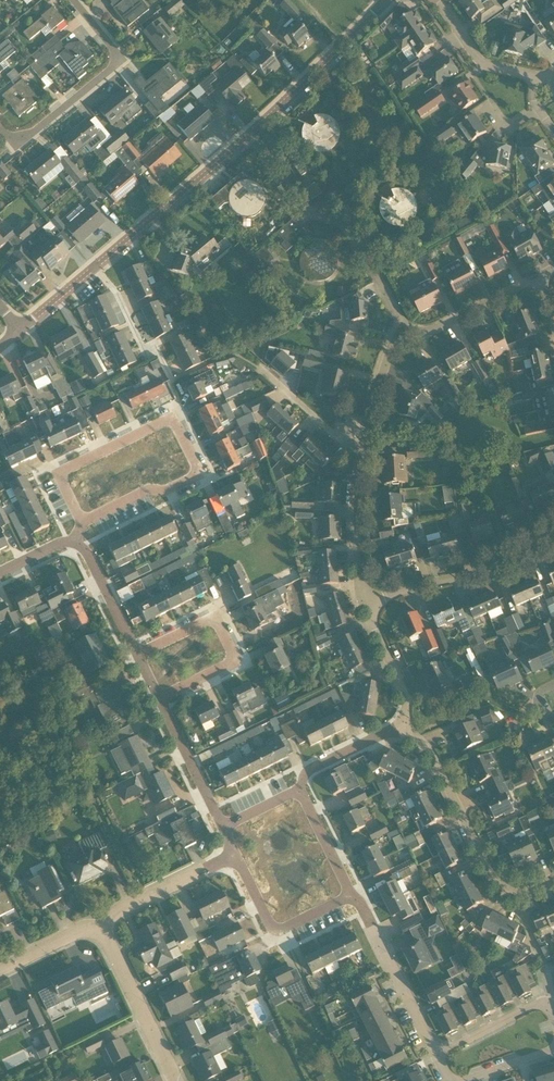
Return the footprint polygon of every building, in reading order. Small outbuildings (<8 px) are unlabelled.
[(113,10),(127,28),(142,16),(137,10),(143,4),(140,0),(108,0),(115,8),(113,10)] [(163,10),(170,18),(184,6),(179,0),(175,0),(163,10)] [(280,38),(287,46),(292,42),(298,48),(304,43),(305,44),(311,39),(295,21),(301,15),(287,0),(281,0),(278,3),(293,19),(284,27),(285,29),(278,36),(280,38)] [(460,3),(472,20),(477,17),(481,24),(502,9),(495,0),(492,0),(484,6),(480,1),(482,0),(464,0),(460,3)] [(42,18),(23,34),(29,42),(48,26),(52,31),(63,21),(52,8),(41,17),(42,18)] [(378,26),(379,27),(384,31),(397,17),(391,11),(378,26)] [(394,41),(398,47),(423,29),(418,22),(421,20),(416,13),(413,15),(412,14),(397,24),(404,35),(394,41)] [(545,20),(553,33),(553,14),(545,20)] [(144,33),(161,54),(178,41),(161,19),(144,33)] [(539,32),(537,29),(533,23),(532,23),(527,27),(526,26),(520,25),(519,27),(506,24),(503,37),(508,38),(504,52),(522,56),(523,52),(535,44),(537,47),(545,41),(539,32)] [(9,66),(5,61),(16,52),(6,40),(12,34),(7,29),(0,35),(0,73),(9,66)] [(423,29),(398,47),(402,53),(412,46),(418,56),(434,45),(433,44),(436,42),(431,34),(428,37),(423,29)] [(256,37),(269,51),(276,44),(263,30),(256,37)] [(55,37),(31,57),(35,62),(48,52),(60,42),(55,37)] [(58,56),(78,80),(86,74),(82,69),(88,64),(85,61),(91,57),(92,58),(93,57),(86,48),(85,49),(81,44),(82,44),(81,43),(81,44),(80,42),(75,46),(71,47),(69,44),(61,51),(62,53),(58,56)] [(260,58),(253,64),(247,56),(239,63),(251,76),(258,70),(265,78),(272,71),(274,73),(280,67),(264,50),(258,56),(260,58)] [(48,52),(35,62),(41,69),(54,59),(48,52)] [(25,61),(30,67),(35,62),(31,57),(25,61)] [(401,69),(406,76),(418,67),(418,68),(422,65),(418,58),(401,69)] [(434,79),(439,86),(458,73),(448,58),(437,66),(436,64),(424,73),(430,82),(434,79)] [(210,64),(215,70),(222,65),(217,59),(210,64)] [(35,62),(30,67),(41,81),(46,76),(41,69),(35,62)] [(418,67),(406,76),(397,82),(402,91),(424,76),(418,68),(418,67)] [(244,99),(238,92),(250,82),(238,69),(216,88),(227,102),(228,102),(233,108),(244,99)] [(134,83),(140,91),(158,113),(165,107),(159,99),(175,87),(162,71),(145,84),(140,77),(134,83)] [(215,91),(210,85),(216,80),(212,74),(198,85),(208,97),(215,91)] [(2,97),(19,118),(20,117),(19,116),(25,111),(27,114),(34,109),(32,107),(39,101),(19,76),(11,82),(14,86),(2,97)] [(448,97),(459,113),(478,100),(466,84),(448,97)] [(99,111),(112,126),(124,116),(129,122),(141,112),(124,90),(99,111)] [(415,109),(421,118),(445,101),(439,92),(415,109)] [(208,125),(206,122),(212,117),(201,104),(176,125),(190,141),(208,125)] [(170,108),(158,118),(164,124),(175,114),(170,108)] [(302,134),(302,136),(302,137),(302,139),(303,140),(303,142),(304,143),(305,145),(306,146),(307,147),(308,148),(309,149),(311,150),(312,151),(314,152),(315,152),(317,153),(318,153),(320,153),(322,153),(323,153),(325,152),(326,152),(328,151),(330,151),(331,150),(332,149),(334,147),(335,146),(336,145),(337,143),(338,142),(338,140),(339,138),(339,137),(339,135),(339,133),(339,131),(339,130),(338,128),(337,126),(337,125),(336,123),(335,122),(333,121),(332,120),(331,119),(329,118),(327,117),(326,116),(324,116),(322,116),(320,116),(319,116),(317,116),(315,116),(313,117),(310,110),(297,121),(304,125),(303,126),(303,128),(302,129),(302,131),(302,132),(302,134)] [(458,127),(470,144),(486,133),(475,116),(458,127)] [(98,147),(106,140),(106,138),(100,131),(97,133),(87,121),(62,141),(75,156),(85,148),(90,154),(98,147)] [(433,136),(440,145),(456,134),(450,125),(433,136)] [(121,131),(112,138),(121,148),(129,141),(121,131)] [(129,143),(122,148),(133,162),(132,163),(139,171),(145,165),(155,177),(174,161),(172,158),(178,153),(164,137),(141,158),(129,143)] [(547,150),(539,137),(520,150),(538,176),(553,165),(553,164),(545,151),(547,150)] [(121,148),(112,138),(94,153),(102,163),(121,148)] [(460,175),(467,180),(478,167),(479,168),(486,170),(487,166),(507,169),(511,149),(496,146),(494,153),(493,152),(492,155),(488,155),(487,155),(480,149),(460,175)] [(133,162),(122,148),(114,154),(125,167),(124,168),(123,167),(115,173),(119,177),(104,190),(115,204),(131,190),(128,186),(142,174),(139,171),(132,163),(133,162)] [(77,170),(74,166),(67,158),(60,163),(50,151),(25,171),(32,180),(40,190),(47,184),(64,170),(69,177),(64,180),(71,189),(76,185),(77,184),(84,179),(82,176),(77,170)] [(4,181),(11,175),(1,162),(0,163),(0,176),(4,181)] [(295,168),(301,177),(307,173),(301,164),(295,168)] [(80,167),(77,170),(82,176),(85,173),(80,167)] [(300,184),(304,190),(312,185),(307,179),(300,184)] [(210,200),(217,209),(218,210),(224,205),(228,204),(229,206),(230,207),(230,209),(231,211),(232,212),(234,213),(235,214),(236,215),(238,216),(240,217),(241,218),(243,218),(245,218),(247,218),(248,218),(250,218),(252,218),(254,217),(255,216),(257,215),(258,214),(260,213),(261,212),(262,210),(263,209),(264,207),(264,206),(265,204),(265,202),(265,201),(265,199),(265,198),(265,196),(264,194),(264,193),(263,191),(263,190),(262,189),(261,187),(260,186),(258,185),(257,184),(256,183),(254,183),(253,182),(251,181),(249,181),(248,181),(246,181),(245,181),(243,181),(241,182),(240,182),(238,183),(237,184),(236,185),(234,186),(231,182),(210,200)] [(549,202),(553,199),(553,183),(548,188),(551,192),(545,196),(549,202)] [(102,197),(90,184),(82,190),(93,204),(102,197)] [(380,208),(380,210),(380,211),(381,213),(381,215),(382,216),(382,218),(383,219),(384,220),(385,221),(386,223),(388,224),(389,224),(390,225),(392,226),(394,226),(395,227),(397,227),(398,227),(400,227),(402,227),(403,227),(405,226),(407,226),(408,225),(410,224),(411,223),(412,222),(413,220),(414,219),(415,217),(416,216),(417,214),(417,213),(417,211),(418,209),(418,208),(417,206),(417,204),(417,202),(416,201),(415,199),(414,198),(413,196),(412,195),(411,194),(410,193),(408,192),(407,191),(405,191),(403,190),(402,190),(400,190),(398,190),(397,190),(395,190),(393,190),(392,191),(389,184),(376,195),(383,199),(382,200),(381,202),(381,203),(380,205),(380,207),(380,208)] [(531,191),(535,197),(546,190),(542,184),(531,191)] [(324,196),(332,209),(341,203),(338,198),(341,196),(336,189),(332,191),(332,190),(324,196)] [(49,195),(54,202),(60,197),(56,191),(49,195)] [(34,202),(41,212),(47,207),(39,198),(34,202)] [(95,225),(102,220),(90,206),(65,227),(79,243),(97,228),(95,225)] [(284,242),(281,245),(287,252),(294,246),(290,241),(302,230),(293,219),(277,233),(284,242)] [(456,223),(460,230),(468,225),(464,219),(456,223)] [(5,245),(7,242),(14,250),(22,242),(36,231),(29,222),(15,234),(16,234),(15,235),(9,229),(0,237),(0,249),(5,245)] [(39,247),(29,256),(28,256),(38,267),(42,272),(47,267),(51,271),(57,266),(56,264),(68,254),(55,239),(60,235),(50,222),(42,229),(47,234),(43,237),(48,244),(41,249),(39,247)] [(480,260),(489,278),(508,268),(503,257),(509,254),(494,226),(487,230),(498,250),(480,260)] [(502,236),(504,240),(509,249),(512,248),(519,260),(531,253),(532,256),(542,250),(531,231),(520,237),(515,229),(502,236)] [(548,229),(541,232),(546,243),(553,239),(548,229)] [(185,252),(182,251),(180,256),(178,255),(172,271),(189,277),(193,266),(194,265),(197,268),(210,257),(212,259),(229,245),(224,240),(216,247),(213,242),(210,245),(202,236),(196,240),(198,242),(185,252)] [(453,243),(461,259),(470,255),(462,238),(453,243)] [(330,249),(331,241),(320,240),(320,246),(313,247),(313,246),(311,246),(310,247),(308,248),(307,249),(305,250),(304,251),(303,252),(302,254),(301,255),(301,257),(300,258),(300,260),(299,262),(299,263),(299,265),(300,267),(300,268),(300,270),(301,272),(302,273),(303,275),(304,276),(305,278),(307,279),(308,280),(310,281),(311,281),(313,282),(315,282),(317,282),(318,283),(320,282),(322,282),(324,282),(325,281),(327,280),(328,279),(330,278),(331,277),(332,276),(333,274),(334,273),(335,271),(336,270),(336,268),(337,267),(337,265),(337,263),(337,262),(337,260),(336,259),(336,257),(335,256),(334,254),(333,253),(332,252),(331,251),(330,249)] [(447,242),(439,246),(441,251),(450,246),(447,242)] [(28,256),(29,256),(24,250),(15,257),(21,264),(11,271),(17,279),(15,280),(25,292),(39,281),(32,272),(38,267),(28,256)] [(443,269),(451,285),(456,295),(477,284),(468,266),(463,268),(459,261),(443,269)] [(424,268),(432,283),(440,278),(433,264),(424,268)] [(124,273),(131,288),(147,280),(140,266),(124,273)] [(152,278),(156,285),(163,281),(159,275),(152,278)] [(147,280),(131,288),(138,302),(154,295),(147,280)] [(412,297),(420,313),(443,302),(435,286),(412,297)] [(337,289),(335,292),(336,296),(340,298),(344,297),(346,294),(345,290),(341,288),(337,289)] [(330,323),(329,327),(338,329),(342,330),(349,332),(348,325),(353,325),(353,322),(367,320),(365,303),(364,303),(358,291),(340,300),(337,302),(339,306),(340,322),(330,323)] [(180,297),(186,306),(191,303),(186,294),(180,297)] [(89,304),(96,318),(112,311),(105,296),(89,304)] [(172,299),(164,302),(168,309),(175,305),(172,299)] [(141,310),(148,325),(165,317),(158,302),(141,310)] [(112,311),(96,318),(102,333),(118,325),(112,311)] [(514,318),(523,341),(539,334),(530,311),(514,318)] [(165,317),(148,325),(155,339),(172,331),(165,317)] [(177,324),(180,330),(187,327),(185,321),(177,324)] [(326,326),(323,334),(336,338),(331,356),(337,358),(347,360),(349,355),(355,357),(358,346),(352,345),(353,339),(347,338),(349,332),(342,330),(338,329),(329,327),(328,326),(326,326)] [(49,341),(60,359),(81,347),(71,329),(49,341)] [(511,351),(508,346),(503,336),(492,341),(487,331),(474,338),(484,358),(491,354),(494,360),(511,351)] [(106,341),(112,355),(129,348),(122,333),(106,341)] [(170,343),(177,357),(194,349),(200,347),(197,341),(191,344),(186,335),(170,343)] [(508,346),(511,351),(511,352),(519,350),(517,343),(508,346)] [(443,355),(452,372),(471,361),(461,345),(443,355)] [(268,347),(266,353),(272,354),(270,365),(283,377),(288,371),(300,374),(304,356),(268,347)] [(129,348),(112,355),(119,370),(136,362),(129,348)] [(194,349),(177,357),(184,372),(201,364),(194,349)] [(532,360),(533,369),(550,365),(548,356),(545,356),(544,351),(528,355),(526,349),(519,350),(511,352),(509,352),(511,359),(525,356),(525,358),(529,361),(532,360)] [(82,360),(93,380),(104,373),(93,353),(82,360)] [(23,362),(28,372),(30,377),(33,383),(49,376),(55,389),(61,400),(72,394),(66,384),(54,364),(49,355),(41,358),(39,354),(23,362)] [(324,361),(305,356),(303,367),(321,372),(324,361)] [(237,359),(232,365),(240,372),(245,366),(237,359)] [(473,365),(482,382),(490,378),(480,361),(473,365)] [(415,372),(420,382),(426,390),(443,380),(432,362),(415,372)] [(516,387),(517,394),(523,393),(541,389),(541,387),(543,386),(542,382),(550,380),(549,375),(552,375),(550,365),(533,369),(536,383),(516,387)] [(135,371),(140,384),(142,388),(143,388),(149,401),(166,393),(160,379),(150,384),(142,368),(135,371)] [(193,387),(187,390),(193,403),(206,396),(204,390),(211,387),(211,388),(218,385),(215,377),(212,370),(202,375),(190,381),(193,387)] [(326,371),(320,394),(342,400),(348,377),(326,371)] [(22,399),(19,393),(12,377),(0,383),(0,393),(4,402),(13,397),(15,402),(22,399)] [(70,385),(75,395),(85,390),(81,380),(70,385)] [(444,384),(454,400),(461,396),(451,380),(444,384)] [(142,388),(140,384),(133,387),(135,391),(125,395),(132,409),(149,401),(143,388),(142,388)] [(241,385),(222,395),(225,401),(244,392),(241,385)] [(23,398),(29,395),(26,388),(20,391),(23,398)] [(543,411),(550,409),(553,408),(553,393),(546,394),(546,396),(543,397),(541,389),(523,393),(517,394),(516,395),(517,401),(524,400),(524,402),(540,398),(543,411)] [(425,409),(421,405),(416,403),(417,399),(411,397),(412,394),(405,391),(398,415),(407,417),(406,419),(413,421),(425,409)] [(22,399),(23,400),(22,401),(28,413),(37,409),(30,395),(22,399)] [(86,396),(78,400),(82,408),(90,404),(86,396)] [(67,402),(73,415),(82,411),(76,398),(67,402)] [(249,406),(252,412),(253,414),(269,407),(265,398),(249,406)] [(98,404),(99,407),(92,411),(99,425),(116,417),(108,399),(98,404)] [(198,412),(204,425),(231,411),(235,409),(232,402),(221,407),(219,402),(211,406),(198,412)] [(252,412),(249,406),(248,404),(240,407),(244,416),(252,412)] [(266,416),(276,426),(289,413),(282,407),(280,409),(276,405),(266,416)] [(426,412),(429,414),(438,424),(444,418),(433,406),(426,412)] [(88,408),(83,410),(87,418),(92,416),(88,408)] [(543,411),(544,416),(546,425),(553,423),(553,408),(550,409),(543,411)] [(228,423),(235,419),(231,411),(204,425),(210,437),(223,431),(220,425),(227,421),(228,423)] [(71,413),(56,420),(66,441),(81,434),(74,419),(71,413)] [(235,421),(239,428),(254,421),(251,413),(235,421)] [(289,413),(276,426),(282,432),(276,438),(281,443),(288,436),(298,426),(294,422),(296,420),(289,413)] [(521,415),(514,417),(515,424),(522,422),(521,415)] [(27,421),(33,434),(34,433),(35,435),(42,432),(35,418),(27,421)] [(66,441),(56,420),(40,427),(50,448),(66,441)] [(254,421),(239,428),(243,437),(257,430),(254,421)] [(524,427),(526,436),(545,432),(543,423),(524,427)] [(15,429),(9,432),(24,462),(36,456),(35,454),(42,451),(34,436),(35,435),(34,433),(33,434),(26,437),(28,441),(22,443),(15,429)] [(24,462),(9,432),(2,435),(10,450),(2,453),(10,468),(24,462)] [(277,452),(283,457),(296,442),(290,437),(277,452)] [(237,441),(241,449),(248,446),(244,438),(237,441)] [(305,454),(311,459),(322,446),(315,440),(314,442),(310,438),(291,458),(296,463),(305,454)] [(261,439),(252,443),(260,460),(267,457),(262,442),(261,439)] [(215,447),(221,459),(234,452),(228,440),(215,447)] [(234,452),(221,459),(227,471),(240,465),(237,459),(242,457),(242,458),(252,454),(248,446),(241,449),(234,453),(234,452)] [(322,446),(311,459),(321,469),(332,458),(328,455),(330,453),(322,446)] [(427,449),(408,450),(408,460),(428,459),(427,449)] [(542,449),(532,454),(536,462),(538,461),(545,476),(553,473),(546,456),(546,457),(542,449)] [(546,456),(553,473),(553,472),(553,455),(553,453),(546,456)] [(386,468),(387,484),(385,484),(408,483),(408,471),(406,472),(405,458),(384,459),(384,468),(386,468)] [(279,462),(271,471),(275,483),(284,478),(280,471),(284,466),(279,462)] [(0,477),(0,486),(4,484),(15,479),(11,471),(0,477)] [(304,479),(306,483),(311,481),(312,482),(318,480),(316,474),(304,479)] [(9,485),(15,497),(30,490),(24,478),(9,485)] [(508,482),(516,502),(525,498),(517,478),(508,482)] [(530,503),(533,502),(537,511),(553,503),(553,492),(551,485),(546,487),(543,480),(524,489),(530,503)] [(216,495),(220,505),(223,510),(231,506),(237,519),(245,516),(239,502),(239,501),(249,496),(242,482),(216,495)] [(316,503),(339,504),(340,485),(322,484),(322,493),(316,492),(316,503)] [(453,486),(443,487),(445,505),(454,504),(453,486)] [(15,497),(21,510),(37,502),(30,490),(15,497)] [(277,491),(270,493),(272,500),(279,498),(277,491)] [(380,498),(382,522),(394,521),(395,527),(409,525),(409,520),(410,520),(410,519),(411,519),(412,518),(412,517),(413,517),(413,516),(413,515),(413,514),(413,513),(413,512),(412,511),(412,510),(411,510),(410,509),(409,509),(408,509),(407,505),(403,505),(402,496),(380,498)] [(291,509),(313,510),(313,500),(291,500),(291,509)] [(21,510),(27,522),(43,514),(37,502),(21,510)] [(186,509),(191,519),(193,524),(198,533),(211,527),(209,524),(211,523),(208,517),(201,502),(186,509)] [(497,508),(501,519),(506,529),(527,521),(520,503),(508,508),(506,505),(503,504),(498,506),(497,508)] [(4,508),(8,516),(14,513),(10,505),(4,508)] [(457,507),(460,523),(470,521),(467,505),(457,507)] [(1,529),(10,524),(1,507),(0,508),(0,527),(1,529)] [(294,519),(313,520),(313,511),(295,511),(294,519)] [(8,516),(14,528),(20,525),(14,513),(8,516)] [(217,517),(225,534),(233,530),(225,513),(217,517)] [(43,514),(27,522),(33,534),(49,527),(43,514)] [(169,517),(157,523),(165,539),(177,533),(169,517)] [(317,519),(317,540),(339,540),(338,518),(317,519)] [(463,534),(459,518),(447,520),(449,527),(453,526),(455,535),(463,534)] [(469,525),(472,532),(475,543),(494,537),(489,519),(479,522),(480,523),(476,524),(475,523),(469,525)] [(157,523),(145,529),(153,545),(165,539),(157,523)] [(180,528),(187,542),(188,543),(197,539),(189,523),(180,528)] [(420,523),(414,524),(418,539),(424,537),(420,523)] [(409,525),(407,525),(412,541),(418,539),(414,524),(409,525)] [(20,525),(14,528),(20,540),(26,537),(20,525)] [(379,530),(381,540),(394,539),(392,528),(379,530)] [(145,529),(133,535),(141,551),(153,545),(145,529)] [(133,535),(121,541),(131,562),(136,560),(133,555),(141,551),(133,535)] [(456,537),(442,540),(446,558),(456,555),(455,553),(460,551),(456,537)] [(396,544),(398,551),(399,551),(404,568),(413,565),(412,562),(417,561),(413,547),(411,547),(409,540),(396,544)] [(446,558),(442,540),(427,544),(431,559),(436,558),(437,560),(446,558)] [(131,562),(121,541),(108,548),(118,568),(131,562)] [(398,551),(391,553),(389,547),(382,549),(389,570),(394,568),(394,570),(404,568),(399,551),(398,551)] [(184,548),(172,554),(175,560),(187,554),(184,548)] [(199,552),(176,563),(179,568),(189,564),(189,566),(202,559),(199,552)] [(316,553),(318,569),(336,568),(334,552),(316,553)] [(172,554),(160,560),(163,566),(175,560),(172,554)] [(60,558),(54,561),(60,571),(65,568),(60,558)] [(160,560),(148,566),(151,572),(163,566),(160,560)] [(176,563),(164,569),(167,574),(179,568),(176,563)] [(147,565),(135,571),(139,578),(151,572),(148,566),(147,565)] [(231,588),(238,602),(251,596),(244,582),(246,581),(239,565),(226,571),(234,586),(231,588)] [(336,568),(318,569),(320,585),(338,584),(336,568)] [(139,578),(135,571),(134,569),(122,575),(126,584),(139,578)] [(164,569),(152,575),(154,581),(167,574),(164,569)] [(198,578),(187,583),(194,599),(207,593),(205,590),(213,587),(204,569),(196,573),(198,578)] [(55,593),(45,598),(51,611),(63,605),(68,603),(65,597),(73,593),(64,574),(62,575),(60,572),(52,576),(54,579),(49,582),(55,593)] [(140,581),(143,586),(154,581),(152,575),(140,580),(140,581)] [(143,586),(140,581),(128,587),(132,596),(141,591),(142,594),(141,594),(142,597),(139,599),(138,603),(140,607),(138,608),(145,623),(158,617),(150,601),(143,586)] [(255,592),(258,600),(276,591),(284,587),(281,581),(276,582),(255,592)] [(532,581),(523,585),(530,602),(544,596),(538,582),(533,584),(532,581)] [(187,583),(174,590),(182,605),(194,599),(187,583)] [(530,602),(523,585),(514,589),(515,591),(510,594),(516,607),(530,602)] [(302,588),(303,595),(316,593),(315,586),(302,588)] [(42,624),(54,618),(54,617),(51,611),(45,598),(39,601),(33,589),(14,599),(24,619),(36,613),(42,624)] [(174,590),(162,596),(170,611),(182,605),(174,590)] [(258,600),(250,604),(253,611),(245,616),(252,631),(268,624),(265,617),(274,613),(272,610),(283,605),(276,591),(258,600)] [(323,598),(328,614),(345,609),(341,593),(323,598)] [(488,614),(491,622),(492,622),(491,620),(503,614),(500,608),(501,608),(496,594),(491,596),(490,594),(481,598),(488,614)] [(162,596),(150,601),(158,617),(170,611),(162,596)] [(474,620),(488,614),(481,598),(472,602),(473,604),(468,606),(474,620)] [(433,610),(430,611),(438,629),(447,625),(448,627),(458,622),(463,633),(471,629),(460,605),(453,608),(451,603),(441,607),(441,605),(439,605),(433,607),(433,609),(433,610)] [(16,614),(10,617),(4,605),(0,608),(0,631),(7,627),(11,635),(23,628),(16,614)] [(54,618),(57,624),(66,619),(73,631),(88,624),(84,616),(83,616),(77,606),(66,611),(63,605),(51,611),(54,617),(54,618)] [(345,609),(328,614),(332,629),(350,624),(345,609)] [(443,655),(433,633),(432,630),(426,633),(417,613),(401,619),(410,639),(420,635),(431,660),(443,656),(443,655)] [(519,614),(513,616),(519,632),(525,629),(519,614)] [(519,632),(513,616),(504,620),(511,635),(519,632)] [(140,617),(131,621),(133,626),(143,621),(140,617)] [(56,624),(48,628),(56,643),(64,639),(56,624)] [(553,642),(553,635),(550,624),(539,628),(546,645),(553,642)] [(472,630),(475,636),(479,646),(487,642),(480,627),(472,630)] [(441,630),(433,633),(443,655),(451,652),(441,630)] [(336,642),(343,656),(360,648),(352,634),(336,642)] [(506,637),(511,646),(516,645),(518,636),(515,634),(506,637)] [(108,664),(94,636),(73,647),(87,674),(108,664)] [(272,654),(265,658),(273,674),(282,670),(285,676),(291,673),(289,668),(290,667),(281,650),(285,648),(281,640),(285,638),(284,636),(267,644),(272,654)] [(475,636),(468,639),(472,649),(479,646),(475,636)] [(316,644),(319,651),(331,645),(328,638),(316,644)] [(498,640),(508,658),(515,654),(505,638),(498,640)] [(34,654),(30,645),(24,648),(28,656),(34,654)] [(519,659),(528,675),(533,672),(533,673),(553,664),(553,659),(548,645),(526,655),(526,656),(519,659)] [(360,648),(343,656),(350,671),(367,663),(360,648)] [(465,652),(472,669),(479,665),(471,649),(465,652)] [(490,671),(494,679),(498,689),(513,682),(514,685),(522,682),(513,661),(508,663),(490,671)] [(429,682),(428,683),(434,695),(451,687),(454,692),(463,688),(459,681),(451,684),(441,662),(424,670),(429,682)] [(334,671),(328,674),(331,678),(332,680),(337,677),(334,671)] [(345,673),(340,676),(343,683),(347,681),(348,680),(345,673)] [(325,681),(328,687),(334,684),(332,680),(331,678),(325,681)] [(11,680),(6,682),(12,694),(17,692),(11,680)] [(69,688),(73,695),(87,688),(84,681),(69,688)] [(127,721),(125,717),(133,713),(122,692),(120,693),(118,690),(119,687),(117,682),(108,687),(94,695),(100,706),(97,708),(106,727),(119,721),(121,724),(122,724),(123,724),(125,723),(126,722),(127,721)] [(362,682),(359,698),(376,701),(379,685),(362,682)] [(234,692),(233,693),(240,707),(247,704),(251,711),(259,708),(255,700),(255,699),(248,685),(240,689),(238,688),(234,690),(234,692)] [(82,701),(91,697),(87,688),(73,695),(68,697),(70,711),(84,704),(82,701)] [(334,690),(317,698),(320,703),(331,698),(335,706),(341,703),(334,690)] [(274,700),(280,711),(292,705),(286,694),(274,700)] [(317,698),(305,704),(307,709),(320,703),(317,698)] [(376,701),(359,698),(357,714),(374,716),(376,701)] [(195,711),(202,726),(218,718),(211,704),(195,711)] [(307,709),(305,704),(293,711),(295,715),(307,709)] [(325,714),(327,719),(335,735),(347,729),(337,708),(325,714)] [(479,713),(482,721),(483,723),(484,727),(500,721),(490,709),(479,713)] [(236,729),(235,730),(237,734),(246,730),(236,711),(228,715),(236,729)] [(303,723),(311,718),(307,712),(299,717),(303,723)] [(189,713),(179,717),(182,722),(191,717),(189,713)] [(235,730),(228,715),(218,720),(223,730),(215,734),(220,743),(237,734),(235,730)] [(275,733),(281,730),(280,727),(275,718),(269,721),(275,733)] [(280,727),(281,730),(287,741),(295,737),(299,745),(308,741),(310,747),(323,741),(315,725),(312,720),(301,726),(297,719),(280,727)] [(327,719),(315,725),(323,741),(335,735),(327,719)] [(454,732),(463,752),(484,742),(474,722),(454,732)] [(258,727),(245,734),(248,740),(261,734),(258,727)] [(514,737),(521,751),(528,748),(521,733),(514,737)] [(245,734),(233,740),(236,745),(248,740),(245,734)] [(135,767),(139,774),(152,768),(148,760),(137,737),(117,746),(129,770),(135,767)] [(265,743),(268,749),(276,764),(288,758),(277,737),(272,739),(272,740),(265,743)] [(233,740),(222,745),(224,751),(226,756),(233,752),(231,748),(236,745),(233,740)] [(538,743),(546,761),(551,771),(553,769),(553,745),(551,740),(544,743),(543,740),(538,743)] [(546,761),(538,743),(533,745),(534,748),(527,751),(536,772),(541,770),(543,774),(551,771),(546,761)] [(224,751),(222,745),(209,752),(212,757),(224,751)] [(268,749),(256,755),(263,770),(276,764),(268,749)] [(380,769),(394,776),(403,759),(390,752),(387,758),(379,754),(368,766),(372,774),(380,769)] [(485,781),(489,790),(505,782),(499,769),(494,771),(491,765),(494,763),(490,754),(469,764),(475,777),(477,777),(480,784),(485,781)] [(256,755),(244,760),(251,776),(263,770),(256,755)] [(403,759),(394,776),(409,785),(415,774),(413,773),(417,767),(403,759)] [(244,760),(232,766),(239,782),(251,776),(244,760)] [(344,783),(353,779),(346,765),(330,773),(333,778),(327,781),(334,796),(347,790),(344,783)] [(239,782),(232,766),(219,773),(227,788),(239,782)] [(152,768),(139,774),(117,786),(124,801),(148,790),(155,805),(173,796),(162,773),(155,776),(152,768)] [(505,782),(489,790),(493,799),(487,802),(490,809),(488,810),(492,818),(494,817),(495,819),(504,815),(505,816),(514,812),(511,804),(514,803),(505,782)] [(364,790),(347,798),(352,807),(368,799),(364,790)] [(393,793),(396,799),(402,796),(399,790),(393,793)] [(410,811),(413,816),(413,817),(418,814),(435,805),(429,792),(423,795),(422,793),(418,795),(415,790),(402,796),(396,799),(399,805),(405,802),(410,811)] [(413,817),(413,816),(412,817),(415,823),(420,821),(419,820),(421,819),(426,829),(437,823),(436,822),(442,819),(435,805),(418,814),(413,817)] [(158,822),(176,813),(172,806),(154,814),(158,822)] [(364,821),(371,818),(366,808),(359,811),(345,818),(352,834),(366,827),(364,821)] [(185,849),(195,844),(183,821),(186,819),(182,811),(145,829),(148,837),(154,834),(159,844),(172,838),(175,843),(180,840),(185,849)] [(394,818),(397,824),(402,821),(399,816),(394,818)] [(519,820),(524,833),(532,829),(526,817),(519,820)] [(368,833),(373,841),(389,833),(385,824),(368,833)] [(526,862),(517,840),(516,840),(509,825),(496,831),(499,839),(506,836),(508,841),(512,843),(513,844),(506,847),(515,867),(526,862)] [(387,835),(390,841),(393,840),(399,852),(407,848),(398,830),(387,835)] [(51,831),(43,835),(47,844),(55,840),(51,831)] [(414,835),(417,840),(423,837),(420,832),(414,835)] [(98,852),(106,848),(99,833),(78,843),(85,856),(66,865),(76,886),(93,878),(94,879),(108,872),(98,852)] [(431,841),(439,855),(456,847),(450,833),(443,837),(442,835),(431,841)] [(142,834),(134,837),(137,843),(145,839),(142,834)] [(527,835),(517,840),(526,862),(537,857),(527,835)] [(423,837),(417,840),(420,846),(426,843),(423,837)] [(362,854),(368,866),(384,858),(378,846),(362,854)] [(456,847),(439,855),(446,871),(457,865),(457,864),(463,860),(456,847)] [(384,858),(368,866),(374,879),(390,871),(389,870),(394,868),(389,857),(384,859),(384,858)] [(410,868),(416,865),(413,860),(398,867),(401,873),(410,869),(410,868)] [(34,880),(25,884),(32,897),(33,896),(37,903),(38,902),(41,909),(43,908),(61,899),(58,893),(61,892),(49,868),(46,869),(43,863),(29,870),(34,880)] [(410,869),(401,873),(397,875),(400,881),(401,882),(403,881),(404,881),(413,876),(410,869)] [(435,876),(438,882),(444,879),(441,873),(435,876)] [(452,882),(459,897),(477,889),(470,875),(464,878),(463,877),(452,882)] [(444,879),(438,882),(440,888),(447,885),(444,879)] [(381,896),(385,905),(387,904),(387,903),(402,896),(409,893),(403,881),(401,882),(400,881),(396,883),(380,890),(383,896),(381,896)] [(477,889),(459,897),(467,912),(478,907),(477,905),(484,902),(477,889)] [(196,921),(199,927),(202,933),(209,929),(204,920),(229,908),(221,892),(196,904),(202,917),(196,921)] [(2,917),(7,927),(19,920),(13,907),(12,908),(4,893),(0,895),(0,917),(2,917)] [(402,896),(387,903),(387,904),(385,905),(389,912),(390,912),(393,917),(400,914),(403,921),(413,916),(410,909),(416,906),(410,893),(409,893),(402,896)] [(424,899),(431,915),(437,912),(429,896),(424,899)] [(443,905),(437,908),(441,916),(447,913),(443,905)] [(543,910),(551,929),(553,928),(553,908),(550,910),(549,908),(543,910)] [(198,943),(205,940),(202,933),(199,927),(193,931),(183,910),(167,918),(180,944),(195,937),(198,943)] [(551,929),(543,910),(538,913),(539,913),(531,916),(538,932),(540,932),(542,937),(552,933),(551,930),(551,929)] [(483,930),(497,937),(506,920),(493,913),(489,920),(488,919),(483,930)] [(420,915),(400,925),(404,933),(424,923),(420,915)] [(429,939),(444,931),(437,917),(421,925),(429,939)] [(461,925),(465,930),(470,925),(466,920),(461,925)] [(506,920),(497,937),(495,943),(517,954),(513,962),(517,964),(532,954),(530,948),(523,944),(526,937),(516,933),(520,926),(506,920)] [(139,932),(142,940),(144,939),(146,944),(137,949),(145,964),(153,960),(157,968),(172,961),(171,959),(180,954),(177,948),(168,952),(154,924),(139,932)] [(202,933),(205,940),(211,937),(219,952),(244,940),(237,924),(217,933),(214,927),(209,929),(202,933)] [(470,925),(465,930),(470,934),(475,930),(470,925)] [(355,935),(342,941),(350,957),(362,951),(355,935)] [(436,955),(432,946),(429,948),(425,940),(420,943),(420,942),(403,951),(408,960),(407,960),(410,966),(411,966),(415,974),(432,966),(428,959),(436,955)] [(342,941),(330,947),(338,963),(350,957),(342,941)] [(541,949),(544,955),(550,952),(547,946),(541,949)] [(318,953),(326,969),(329,975),(341,969),(338,963),(330,947),(318,953)] [(313,975),(326,969),(318,953),(305,959),(313,975)] [(226,960),(209,969),(215,982),(219,991),(230,986),(226,977),(242,970),(246,978),(243,979),(247,986),(250,987),(257,984),(258,981),(255,974),(260,972),(252,956),(239,962),(235,954),(225,958),(226,960)] [(197,960),(201,970),(208,966),(204,957),(197,960)] [(166,969),(172,982),(187,975),(187,976),(191,974),(187,967),(184,968),(181,962),(166,969)] [(528,987),(535,983),(526,965),(516,970),(519,976),(518,980),(512,983),(511,983),(516,993),(519,999),(524,996),(525,998),(530,995),(530,993),(531,993),(528,987)] [(302,1004),(305,1012),(315,1007),(302,980),(296,983),(288,968),(281,971),(280,969),(273,972),(274,974),(274,975),(276,980),(267,984),(269,988),(265,989),(271,1001),(280,996),(278,991),(287,987),(292,999),(301,995),(305,1003),(302,1004)] [(503,976),(500,968),(491,973),(494,980),(503,976)] [(51,987),(38,994),(51,1021),(64,1014),(60,1006),(89,992),(93,1000),(108,993),(103,984),(104,983),(97,971),(85,977),(80,980),(75,970),(51,982),(55,991),(54,992),(51,987)] [(372,971),(360,977),(362,982),(375,976),(372,971)] [(516,993),(511,983),(512,983),(507,974),(498,979),(501,985),(499,989),(493,992),(498,1002),(501,1008),(513,1002),(510,996),(516,993)] [(360,977),(348,983),(350,988),(362,982),(360,977)] [(470,993),(466,984),(453,991),(448,990),(444,982),(425,992),(428,997),(426,998),(429,1004),(431,1003),(432,1005),(446,997),(450,1004),(452,1002),(461,998),(470,993)] [(348,983),(335,989),(338,994),(350,988),(348,983)] [(160,995),(171,1017),(193,1007),(182,984),(160,995)] [(498,1002),(493,992),(489,984),(479,989),(482,994),(481,999),(475,1002),(480,1011),(479,1012),(482,1017),(494,1011),(491,1006),(498,1002)] [(375,996),(374,994),(371,988),(351,999),(356,1009),(357,1009),(376,999),(377,998),(375,996)] [(338,994),(335,989),(323,995),(326,1000),(338,994)] [(202,1000),(205,1008),(222,1000),(219,992),(202,1000)] [(475,1002),(471,993),(470,993),(461,998),(464,1004),(463,1008),(457,1011),(456,1011),(461,1021),(464,1027),(476,1021),(473,1015),(479,1012),(480,1011),(475,1002)] [(376,999),(357,1009),(362,1019),(381,1009),(376,999)] [(33,1000),(21,1006),(22,1007),(11,1013),(6,1003),(0,1006),(0,1032),(16,1024),(22,1021),(27,1033),(33,1030),(33,1031),(44,1025),(33,1000)] [(455,1024),(461,1021),(456,1011),(457,1011),(452,1002),(450,1004),(443,1007),(446,1013),(444,1017),(438,1021),(446,1036),(451,1034),(451,1035),(457,1032),(456,1031),(458,1030),(455,1024)] [(367,1029),(386,1019),(381,1009),(362,1019),(367,1029)] [(243,1017),(237,1020),(241,1027),(246,1024),(243,1017)] [(372,1039),(391,1029),(386,1019),(367,1029),(372,1039)] [(199,1020),(192,1023),(192,1022),(177,1030),(187,1050),(203,1043),(202,1041),(201,1041),(199,1036),(205,1033),(199,1020)] [(276,1023),(268,1026),(272,1033),(279,1030),(276,1023)] [(206,1037),(210,1045),(226,1037),(233,1034),(229,1027),(223,1030),(222,1029),(206,1037)] [(397,1039),(391,1029),(372,1039),(377,1049),(397,1039)] [(48,1031),(38,1036),(47,1055),(57,1051),(48,1031)] [(330,1033),(324,1035),(327,1041),(333,1039),(330,1033)] [(83,1046),(87,1054),(105,1045),(101,1037),(83,1046)] [(210,1045),(210,1046),(207,1048),(210,1053),(193,1062),(202,1080),(205,1080),(221,1073),(213,1057),(231,1049),(226,1039),(227,1038),(226,1037),(210,1045)] [(382,1059),(402,1049),(402,1048),(402,1049),(397,1039),(377,1049),(382,1059)] [(104,1048),(112,1065),(129,1057),(125,1048),(122,1049),(119,1041),(104,1048)] [(237,1053),(241,1059),(249,1055),(246,1049),(237,1053)] [(387,1070),(408,1059),(405,1053),(404,1054),(403,1051),(404,1051),(402,1049),(382,1059),(387,1070)] [(142,1063),(118,1075),(121,1080),(151,1080),(142,1063)] [(423,1080),(425,1079),(422,1073),(420,1074),(419,1072),(414,1075),(410,1067),(396,1074),(399,1080),(423,1080)] [(547,1067),(542,1069),(541,1067),(535,1069),(536,1071),(534,1071),(537,1080),(551,1080),(547,1067)] [(224,1080),(239,1080),(242,1079),(238,1071),(223,1079),(224,1080)]
